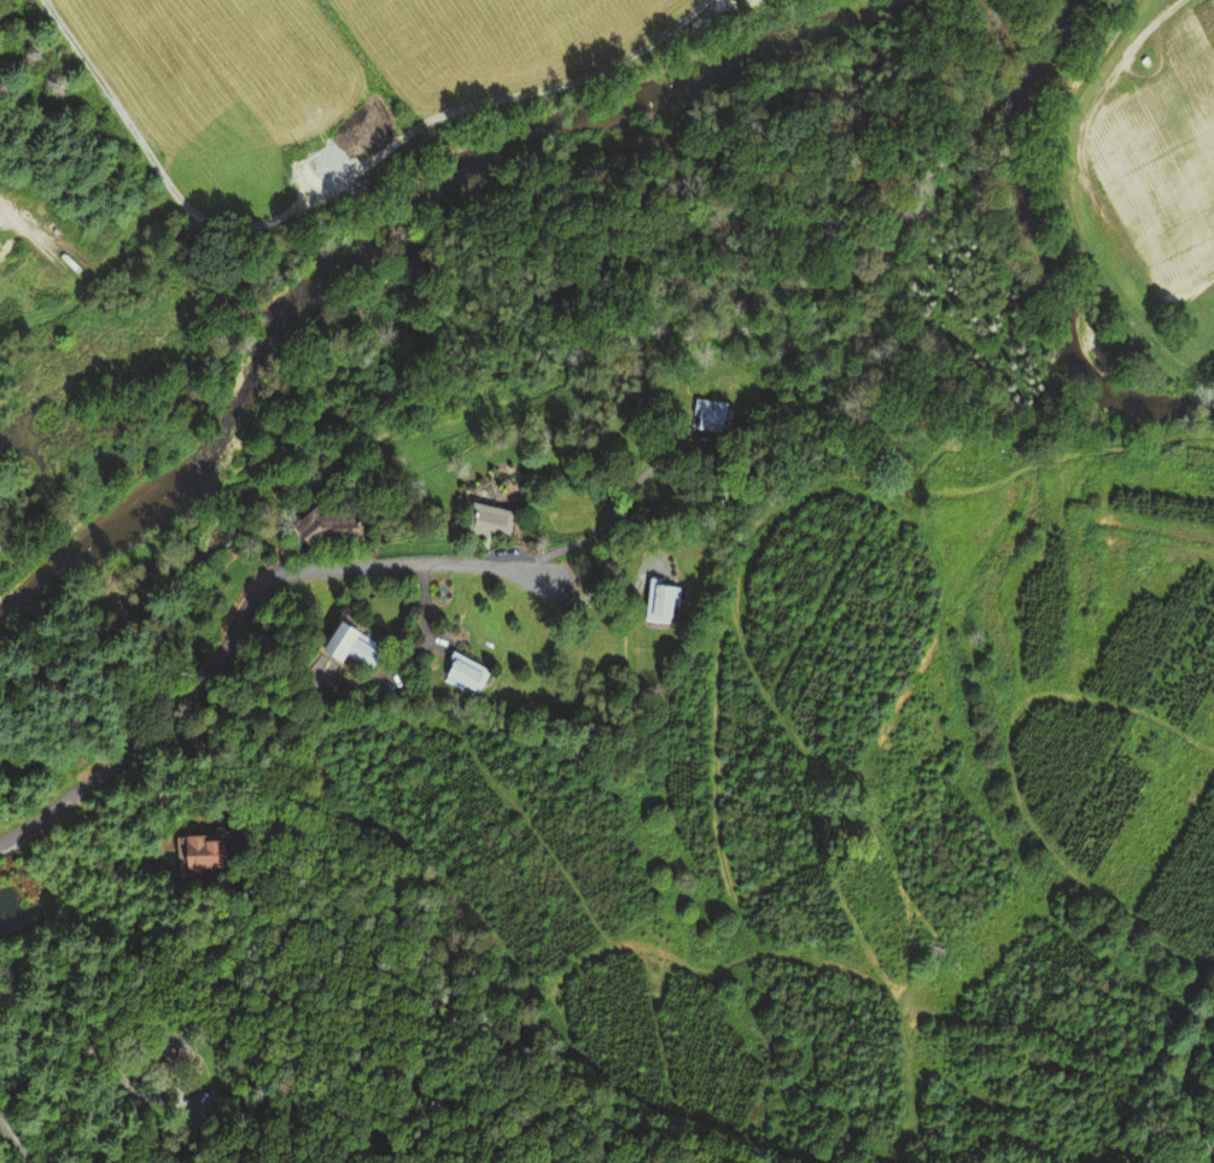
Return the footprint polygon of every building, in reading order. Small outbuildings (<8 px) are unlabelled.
[(720,401),(694,401),(694,431),(720,431),(720,401)] [(510,539),(514,510),(471,505),(468,533),(510,539)] [(329,543),(355,543),(355,530),(329,530),(329,543)] [(677,585),(645,584),(644,623),(668,623),(668,607),(677,607),(677,585)] [(360,675),(380,655),(351,627),(331,646),(360,675)] [(488,670),(450,652),(438,678),(475,696),(488,670)] [(224,869),(222,835),(182,837),(183,871),(224,869)]
